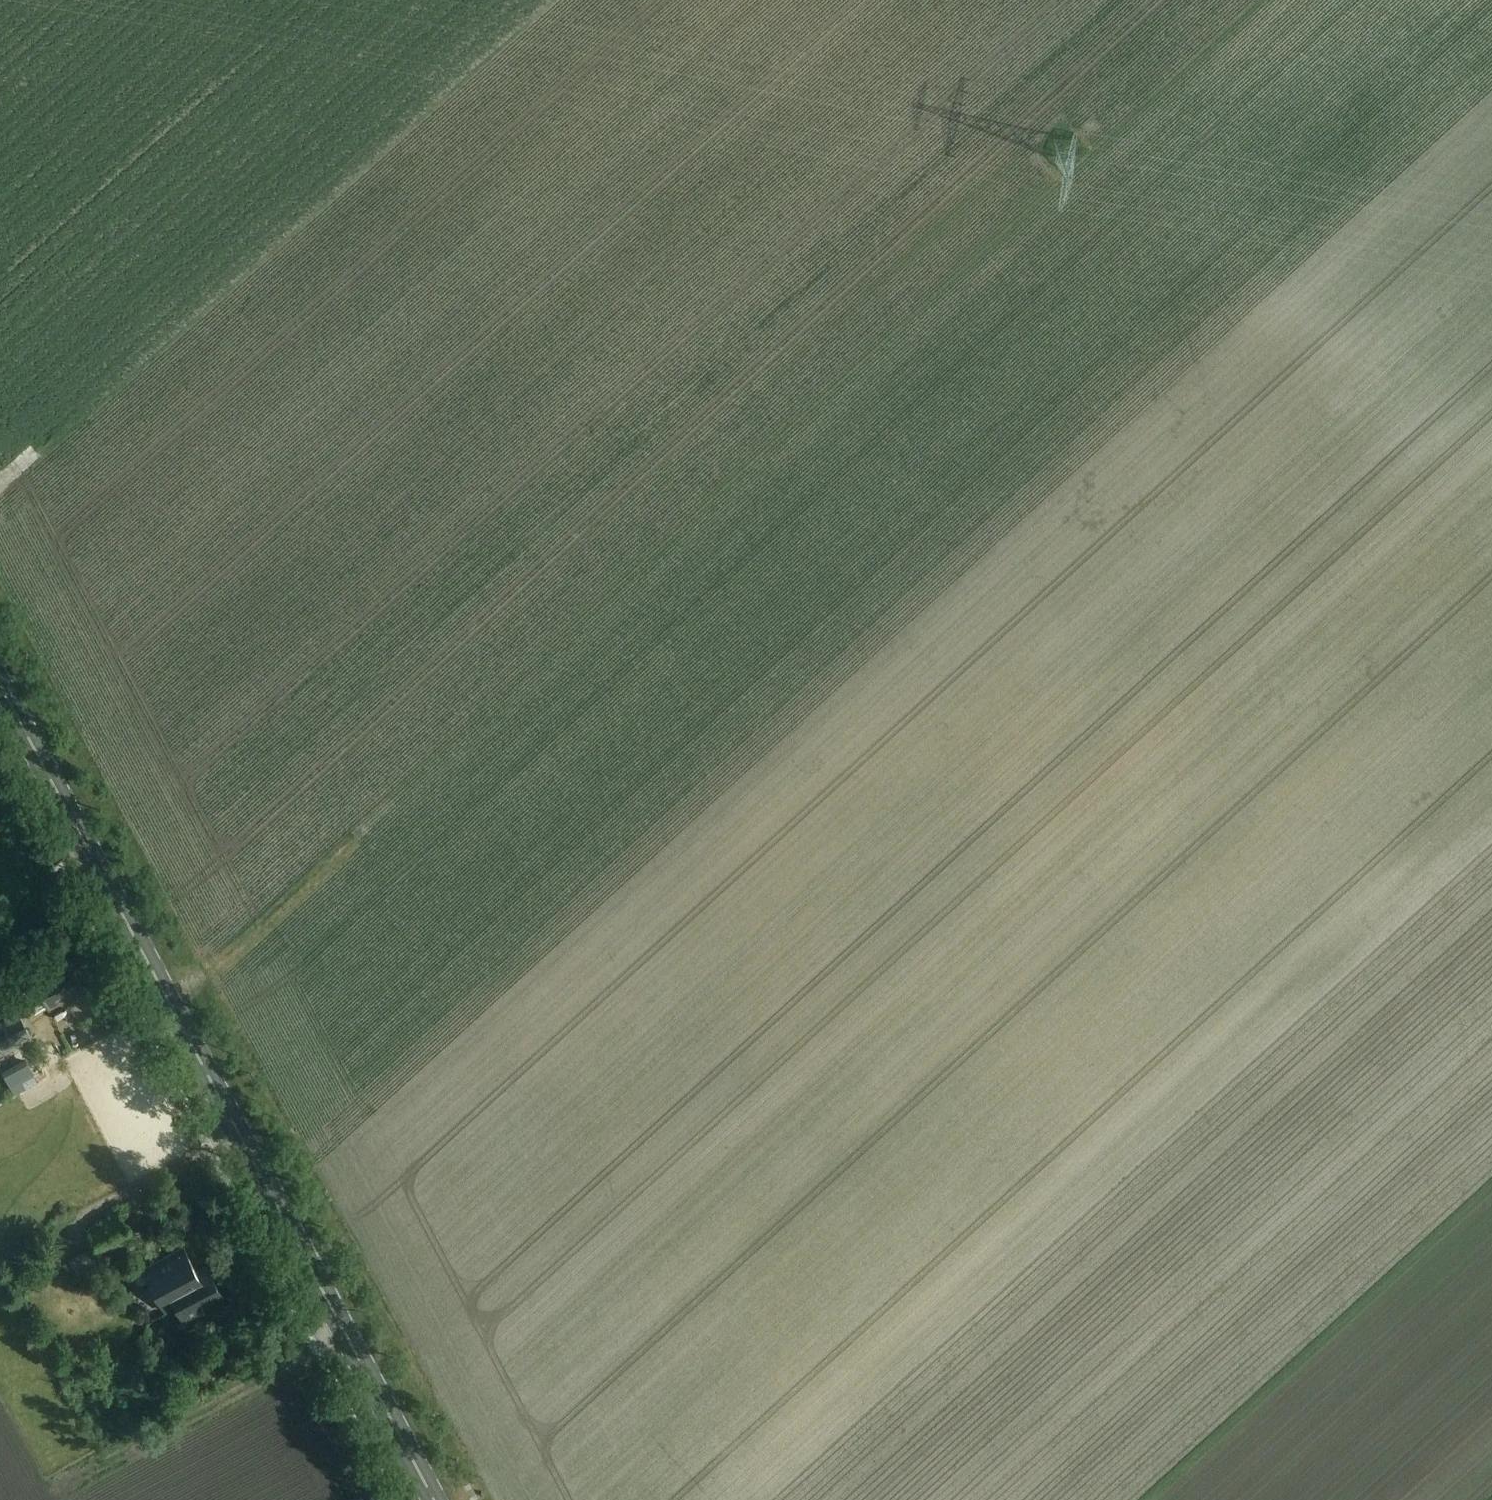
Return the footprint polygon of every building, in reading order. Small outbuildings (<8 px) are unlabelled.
[(70,967),(67,963),(38,978),(52,1005),(86,987),(75,965),(70,967)] [(18,1012),(0,1021),(0,1049),(1,1051),(15,1044),(19,1051),(34,1043),(18,1012)] [(27,1081),(43,1073),(29,1046),(14,1054),(27,1081)] [(198,1272),(185,1248),(144,1269),(166,1309),(176,1304),(185,1320),(225,1298),(208,1267),(198,1272)]
